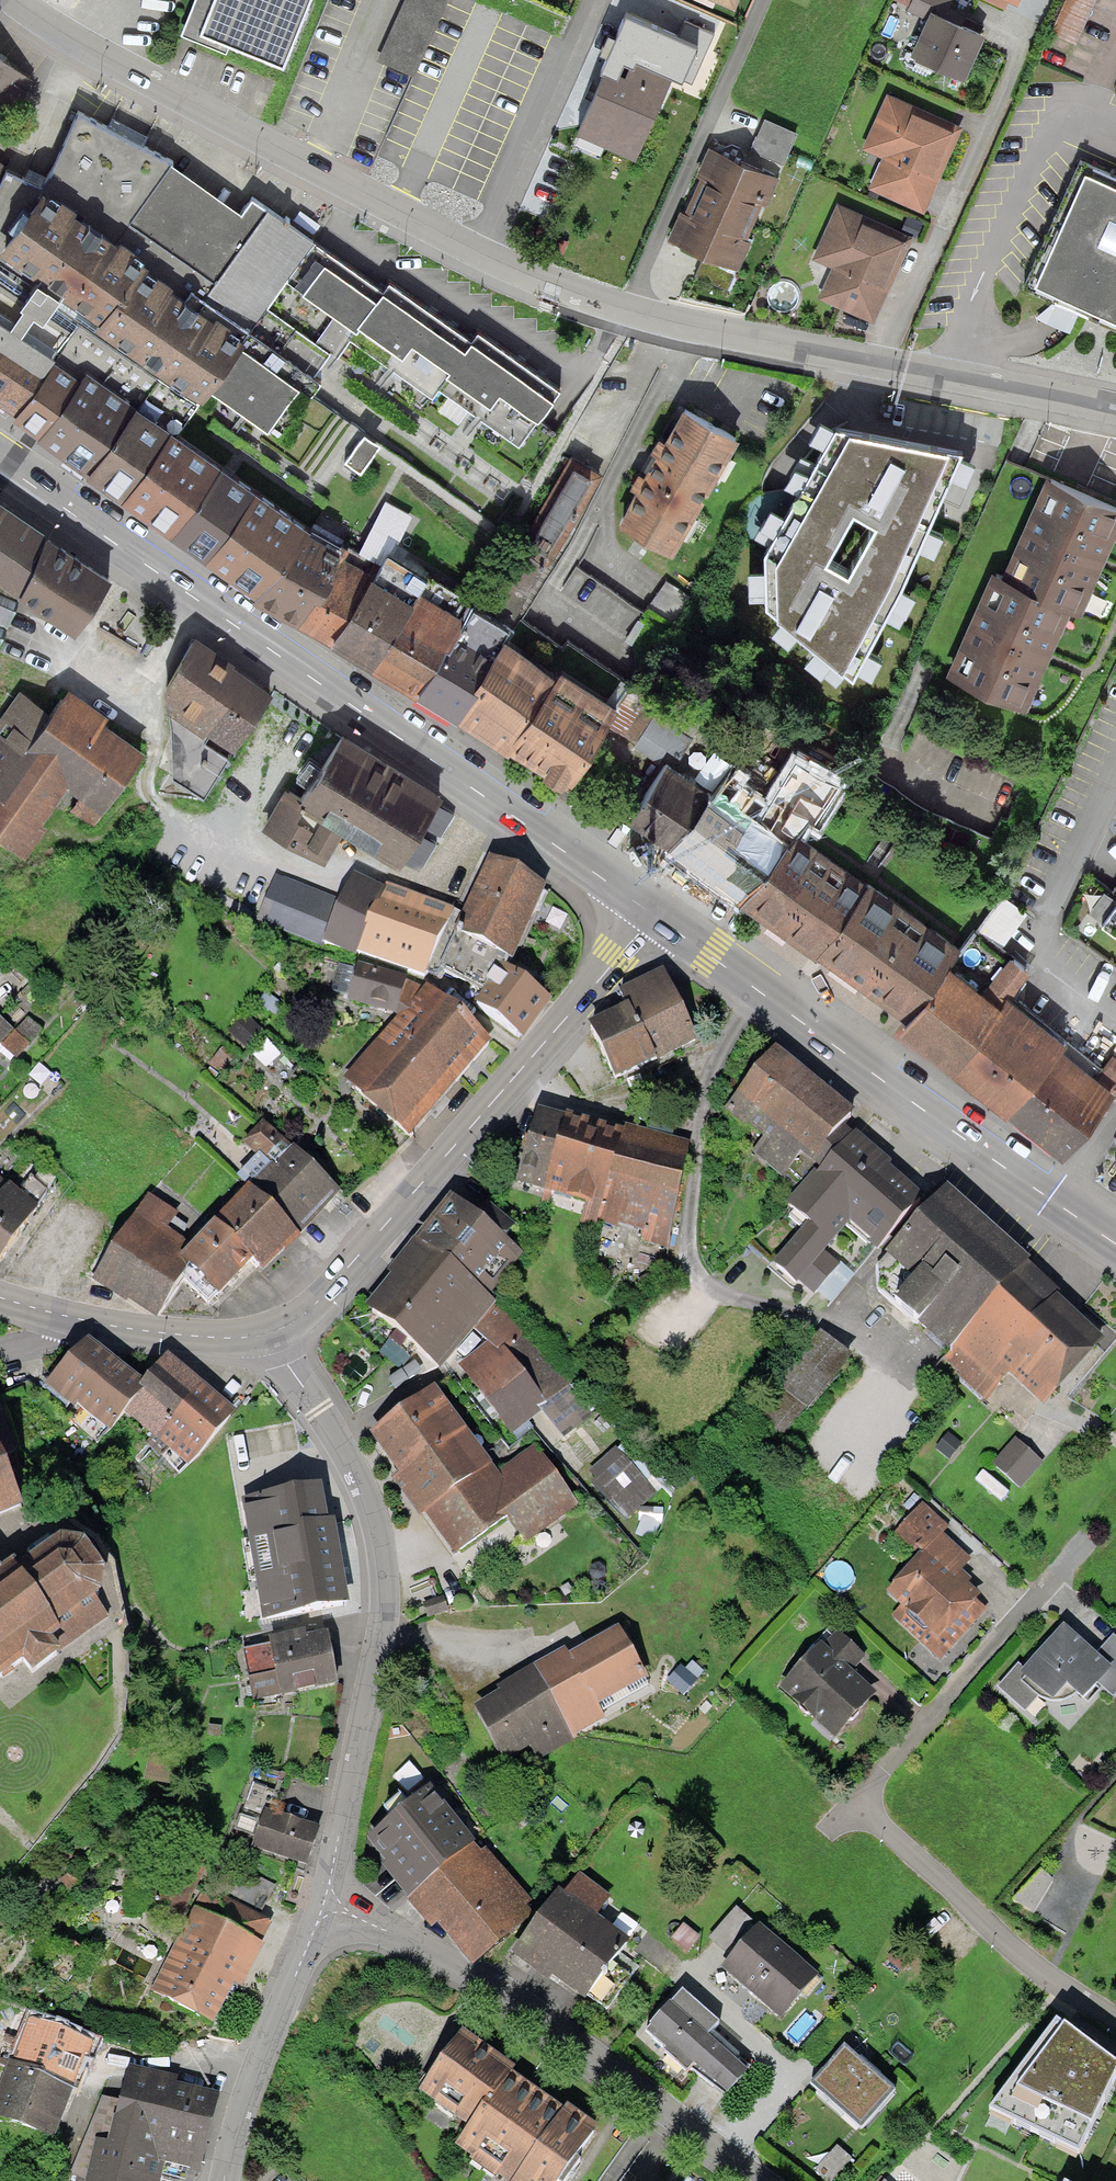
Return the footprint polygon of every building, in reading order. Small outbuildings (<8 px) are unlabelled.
[(181,32),(223,50),(224,41),(201,33),(214,0),(191,0),(181,32)] [(201,33),(224,41),(283,63),(307,0),(214,0),(201,33)] [(379,59),(413,74),(445,0),(404,0),(379,59)] [(732,10),(736,0),(711,0),(732,10)] [(942,11),(947,0),(911,0),(909,6),(907,9),(926,17),(931,6),(942,11)] [(1082,47),(1102,0),(1071,0),(1056,36),(1082,47)] [(926,17),(913,48),(964,70),(982,29),(942,11),(931,6),(926,17)] [(698,31),(687,59),(701,66),(713,37),(698,31)] [(2,114),(26,74),(0,51),(0,113),(2,114)] [(578,130),(631,152),(667,64),(633,51),(626,69),(607,61),(578,130)] [(869,186),(920,208),(956,127),(888,97),(865,147),(883,155),(869,186)] [(78,313),(198,400),(211,384),(242,337),(248,328),(284,278),(313,235),(260,200),(249,193),(238,211),(162,164),(169,156),(75,107),(52,172),(43,184),(5,162),(0,175),(0,276),(70,325),(78,313)] [(763,119),(749,151),(780,164),(794,133),(763,119)] [(5,162),(10,155),(0,150),(0,175),(5,162)] [(710,150),(692,194),(751,217),(768,174),(710,150)] [(1037,279),(1115,313),(1115,176),(1088,164),(1037,279)] [(751,217),(692,194),(673,242),(732,265),(751,217)] [(904,241),(833,212),(814,257),(837,267),(824,299),(872,319),(904,241)] [(313,235),(284,278),(353,324),(356,319),(382,282),(313,235)] [(16,406),(53,348),(70,325),(0,276),(0,398),(16,406)] [(382,282),(356,319),(395,346),(385,362),(390,365),(433,396),(439,388),(478,416),(518,444),(560,383),(473,331),(466,342),(382,282)] [(198,400),(78,313),(70,325),(53,348),(80,368),(86,361),(170,419),(178,426),(198,400)] [(242,337),(211,384),(267,424),(298,378),(242,337)] [(53,348),(16,406),(12,411),(38,431),(80,368),(53,348)] [(80,368),(38,431),(120,489),(170,419),(86,361),(80,368)] [(680,406),(617,521),(670,550),(734,435),(680,406)] [(170,419),(120,489),(169,528),(217,455),(178,426),(170,419)] [(893,434),(837,426),(794,489),(769,547),(769,607),(853,677),(959,449),(893,434)] [(365,428),(345,457),(359,468),(380,438),(365,428)] [(217,455),(169,528),(205,552),(253,479),(217,455)] [(490,608),(507,620),(541,561),(549,565),(600,471),(577,457),(490,608)] [(253,479),(205,552),(203,556),(255,590),(297,528),(306,513),(253,479)] [(1067,608),(1079,614),(1115,536),(1115,513),(1056,486),(1011,582),(1001,577),(951,684),(1017,715),(1067,608)] [(0,493),(0,633),(16,596),(20,586),(45,524),(0,493)] [(112,570),(45,524),(20,586),(76,625),(112,570)] [(338,549),(297,528),(255,590),(254,594),(293,621),(295,618),(315,583),(318,588),(338,549)] [(295,618),(325,639),(373,562),(341,542),(338,549),(318,588),(315,583),(295,618)] [(366,665),(369,661),(417,584),(426,569),(385,544),(373,562),(325,639),(366,665)] [(369,661),(412,688),(460,611),(417,584),(369,661)] [(412,688),(454,714),(505,633),(511,622),(507,620),(490,608),(470,595),(460,611),(412,688)] [(502,744),(505,739),(554,663),(505,633),(454,714),(502,744)] [(199,720),(234,666),(193,635),(163,679),(174,771),(203,793),(231,754),(204,737),(211,728),(199,720)] [(505,739),(568,779),(617,701),(554,662),(554,663),(505,739)] [(211,728),(238,745),(273,691),(234,666),(199,720),(211,728)] [(22,859),(45,828),(36,822),(63,785),(76,795),(65,810),(88,827),(145,749),(58,687),(44,707),(18,688),(0,713),(0,737),(3,739),(0,743),(0,843),(22,859)] [(638,742),(664,756),(670,744),(685,752),(697,729),(656,707),(638,742)] [(343,828),(399,862),(439,797),(337,735),(328,749),(301,794),(286,785),(262,825),(322,862),(343,828)] [(706,788),(666,846),(741,899),(795,825),(808,835),(842,782),(786,746),(757,797),(727,765),(706,788)] [(664,760),(624,818),(666,846),(706,788),(664,760)] [(960,943),(868,879),(808,835),(795,825),(741,899),(814,952),(816,949),(906,1012),(951,956),(960,943)] [(438,967),(483,991),(499,963),(504,966),(509,956),(513,957),(545,881),(520,868),(490,852),(438,967)] [(355,951),(386,888),(350,873),(340,900),(323,943),(353,955),(355,951)] [(323,943),(340,900),(275,874),(256,920),(321,947),(323,943)] [(425,975),(454,909),(389,884),(386,888),(355,951),(425,975)] [(1113,900),(1102,892),(1084,918),(1115,941),(1115,896),(1113,900)] [(986,920),(1010,940),(1032,912),(1009,893),(986,920)] [(1064,1152),(1113,1092),(1115,1093),(1115,1092),(1115,1054),(1113,1051),(1097,1071),(1071,1050),(1061,1042),(1067,1035),(1012,991),(1033,965),(1011,947),(983,981),(951,956),(906,1012),(900,1019),(952,1062),(1007,1107),(1064,1152)] [(470,1060),(490,1036),(426,983),(424,986),(356,962),(348,1000),(398,1015),(344,1083),(407,1136),(470,1060)] [(504,966),(499,963),(483,991),(475,1003),(522,1039),(552,1000),(504,966)] [(584,1025),(611,1083),(695,1044),(662,974),(616,995),(622,1008),(584,1025)] [(0,1015),(0,1048),(14,1061),(43,1029),(28,1016),(16,1029),(0,1015)] [(843,1124),(856,1108),(777,1043),(723,1110),(744,1127),(748,1124),(764,1137),(753,1151),(792,1185),(811,1162),(821,1170),(853,1133),(843,1124)] [(542,1194),(563,1117),(534,1109),(513,1186),(542,1194)] [(601,1210),(624,1127),(565,1110),(563,1117),(542,1194),(601,1210)] [(691,1145),(624,1127),(601,1210),(598,1220),(639,1231),(636,1244),(662,1251),(691,1145)] [(817,1290),(830,1301),(922,1195),(887,1165),(893,1159),(857,1128),(853,1133),(821,1170),(817,1175),(814,1172),(786,1203),(807,1221),(771,1262),(796,1284),(799,1281),(814,1294),(817,1290)] [(241,1186),(295,1237),(338,1193),(291,1148),(271,1169),(257,1155),(234,1179),(241,1186)] [(40,1208),(7,1183),(0,1191),(0,1263),(40,1208)] [(947,1351),(1028,1264),(1032,1259),(947,1184),(887,1253),(877,1264),(876,1289),(947,1351)] [(262,1272),(295,1237),(241,1186),(208,1221),(212,1224),(250,1261),(262,1272)] [(90,1283),(155,1324),(180,1285),(177,1282),(189,1269),(178,1259),(173,1254),(181,1244),(167,1234),(178,1217),(144,1196),(126,1225),(90,1283)] [(520,1254),(448,1199),(412,1246),(484,1301),(520,1254)] [(205,1308),(250,1261),(212,1224),(178,1259),(189,1269),(177,1282),(180,1285),(205,1308)] [(484,1301),(412,1246),(363,1310),(441,1369),(470,1331),(485,1342),(502,1355),(522,1329),(484,1301)] [(1044,1406),(1105,1338),(1028,1264),(947,1351),(935,1364),(980,1406),(1010,1374),(1044,1406)] [(755,1419),(781,1440),(853,1355),(820,1328),(774,1384),(780,1389),(755,1419)] [(109,1429),(125,1413),(144,1390),(138,1386),(144,1380),(123,1364),(88,1337),(45,1385),(76,1410),(70,1416),(97,1442),(109,1429)] [(502,1355),(485,1342),(458,1370),(511,1441),(546,1408),(502,1355)] [(168,1357),(144,1380),(138,1386),(144,1390),(125,1413),(168,1451),(163,1456),(180,1471),(232,1413),(206,1390),(202,1386),(189,1375),(168,1357)] [(437,1396),(368,1446),(450,1558),(504,1519),(525,1547),(577,1510),(534,1451),(497,1478),(437,1396)] [(1042,1469),(1014,1444),(991,1470),(1020,1495),(1042,1469)] [(0,1448),(0,1514),(24,1504),(0,1448)] [(621,1449),(590,1473),(628,1520),(658,1497),(621,1449)] [(322,1485),(243,1499),(249,1538),(243,1539),(250,1581),(256,1581),(261,1619),(350,1606),(334,1518),(328,1519),(322,1485)] [(948,1526),(921,1502),(892,1534),(917,1556),(885,1593),(899,1606),(890,1615),(941,1660),(988,1610),(978,1601),(983,1595),(969,1582),(973,1577),(964,1570),(973,1560),(942,1532),(948,1526)] [(96,1598),(100,1594),(103,1574),(82,1547),(59,1544),(20,1574),(13,1568),(1,1576),(0,1574),(0,1679),(23,1662),(32,1674),(109,1617),(96,1598)] [(1064,1624),(1023,1668),(1018,1663),(996,1686),(1023,1712),(1038,1696),(1053,1702),(1062,1701),(1076,1694),(1082,1700),(1098,1683),(1113,1696),(1115,1692),(1115,1637),(1113,1635),(1096,1653),(1064,1624)] [(330,1629),(275,1637),(276,1644),(246,1649),(253,1699),(282,1694),(339,1686),(330,1629)] [(617,1630),(534,1675),(571,1741),(603,1724),(594,1707),(645,1680),(617,1630)] [(866,1656),(838,1631),(826,1644),(821,1640),(778,1687),(837,1741),(879,1694),(853,1670),(866,1656)] [(695,1683),(678,1669),(666,1684),(684,1698),(695,1683)] [(571,1741),(534,1675),(473,1709),(510,1775),(571,1741)] [(171,1759),(148,1753),(142,1778),(165,1784),(171,1759)] [(315,1828),(275,1815),(281,1797),(250,1787),(233,1837),(252,1843),(249,1852),(301,1869),(315,1828)] [(473,1843),(428,1790),(372,1837),(393,1862),(445,1925),(468,1953),(518,1911),(466,1849),(473,1843)] [(203,1859),(174,1847),(149,1905),(177,1917),(203,1859)] [(1040,1870),(1012,1904),(1039,1918),(1055,1885),(1040,1870)] [(562,1896),(557,1893),(518,1946),(606,2010),(628,1979),(611,1966),(628,1943),(595,1919),(610,1899),(577,1876),(562,1896)] [(250,1880),(243,1902),(271,1910),(277,1889),(250,1880)] [(820,1975),(739,1904),(710,1937),(732,1956),(721,1969),(780,2020),(820,1975)] [(148,1998),(205,2026),(225,1985),(237,1991),(269,1926),(228,1905),(218,1925),(191,1912),(148,1998)] [(683,1924),(671,1940),(687,1953),(700,1938),(683,1924)] [(718,2022),(683,1991),(645,2033),(664,2049),(662,2052),(685,2072),(690,2067),(725,2098),(748,2072),(736,2061),(740,2056),(711,2030),(718,2022)] [(1056,2021),(989,2112),(1079,2149),(1115,2071),(1115,2065),(1088,2045),(1056,2021)] [(68,2093),(88,2044),(35,2022),(30,2033),(17,2066),(13,2064),(0,2097),(0,2118),(49,2138),(68,2093)] [(417,2095),(469,2131),(510,2074),(513,2070),(461,2033),(417,2095)] [(894,2088),(845,2047),(813,2086),(862,2127),(894,2088)] [(510,2074),(469,2131),(456,2149),(502,2180),(508,2180),(559,2109),(510,2074)] [(128,2078),(111,2146),(101,2143),(91,2180),(146,2180),(152,2158),(200,2170),(218,2101),(162,2087),(128,2078)] [(508,2180),(560,2180),(597,2129),(563,2105),(559,2109),(508,2180)]
